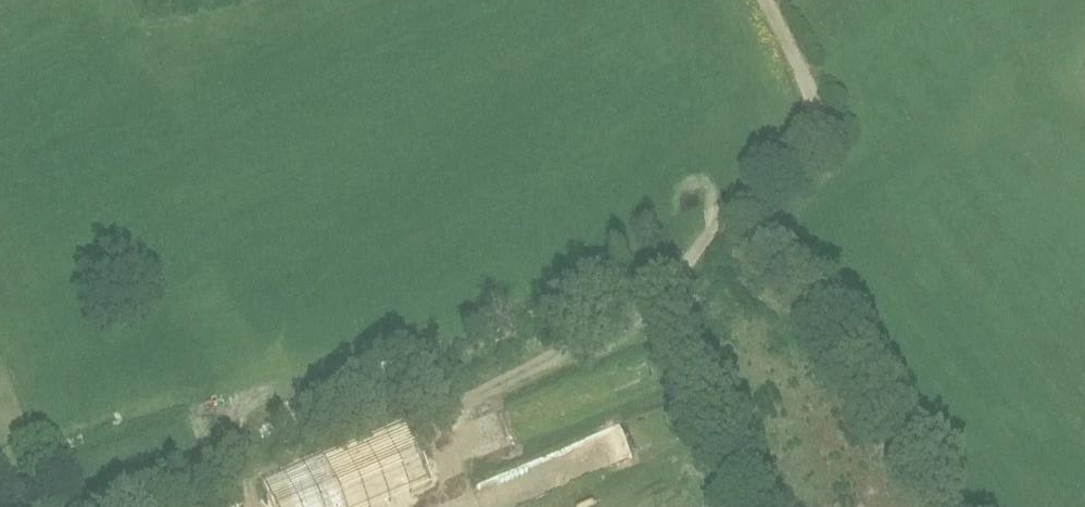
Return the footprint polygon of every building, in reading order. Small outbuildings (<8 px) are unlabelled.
[(330,462),(270,487),(278,506),(348,506),(330,462)] [(470,506),(493,506),(494,506),(480,486),(463,497),(470,506)]
